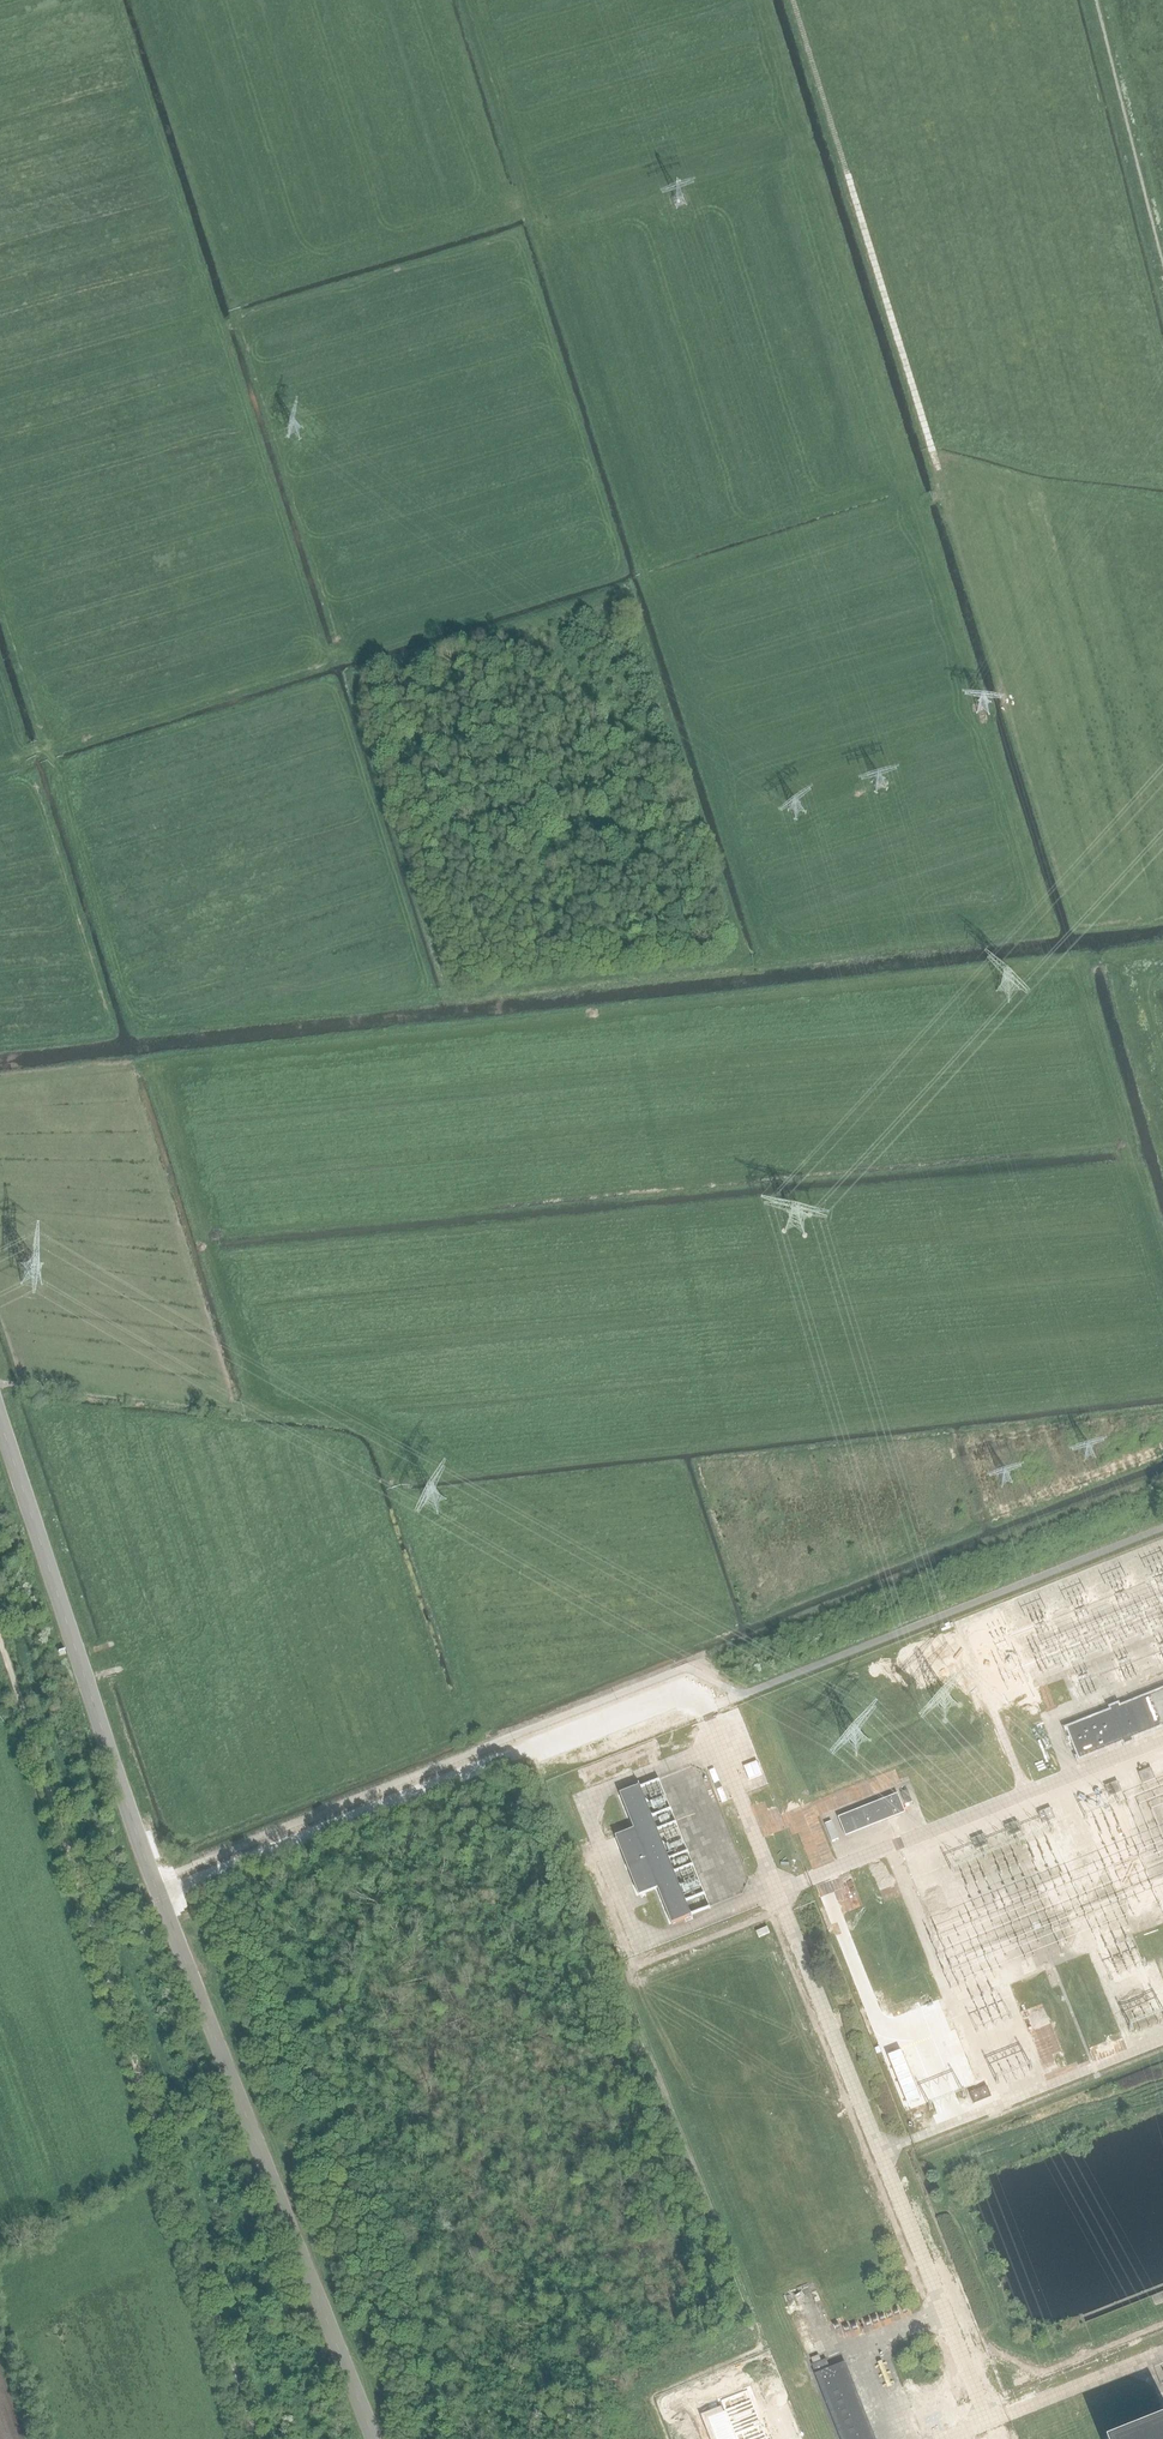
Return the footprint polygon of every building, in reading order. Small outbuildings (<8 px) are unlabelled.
[(1111,1712),(1066,1729),(1078,1759),(1123,1741),(1124,1745),(1132,1742),(1131,1738),(1162,1725),(1162,1691),(1119,1708),(1118,1706),(1110,1709),(1111,1712)] [(1156,1779),(1151,1768),(1138,1773),(1143,1784),(1156,1779)] [(1122,1792),(1117,1782),(1105,1786),(1110,1797),(1122,1792)] [(640,1786),(639,1783),(638,1784),(639,1787),(620,1795),(634,1829),(615,1837),(639,1896),(658,1888),(672,1924),(690,1916),(691,1919),(693,1918),(691,1913),(686,1900),(674,1871),(669,1858),(657,1829),(652,1815),(640,1786)] [(908,1790),(901,1793),(906,1805),(912,1802),(908,1790)] [(838,1817),(845,1836),(905,1813),(897,1794),(838,1817)] [(1055,1819),(1051,1808),(1038,1813),(1042,1824),(1055,1819)] [(1022,1832),(1018,1821),(1005,1826),(1010,1837),(1022,1832)] [(988,1845),(984,1835),(972,1839),(977,1850),(988,1845)] [(771,1926),(759,1931),(761,1937),(774,1932),(771,1926)] [(991,2097),(986,2085),(970,2092),(974,2104),(991,2097)] [(821,2361),(819,2355),(811,2358),(813,2364),(821,2361)] [(811,2365),(840,2438),(875,2438),(845,2363),(829,2369),(825,2359),(811,2365)] [(716,2402),(703,2407),(705,2414),(719,2408),(716,2402)] [(707,2417),(715,2438),(736,2438),(734,2434),(725,2410),(707,2417)] [(1116,2438),(1162,2438),(1162,2420),(1116,2438)]
